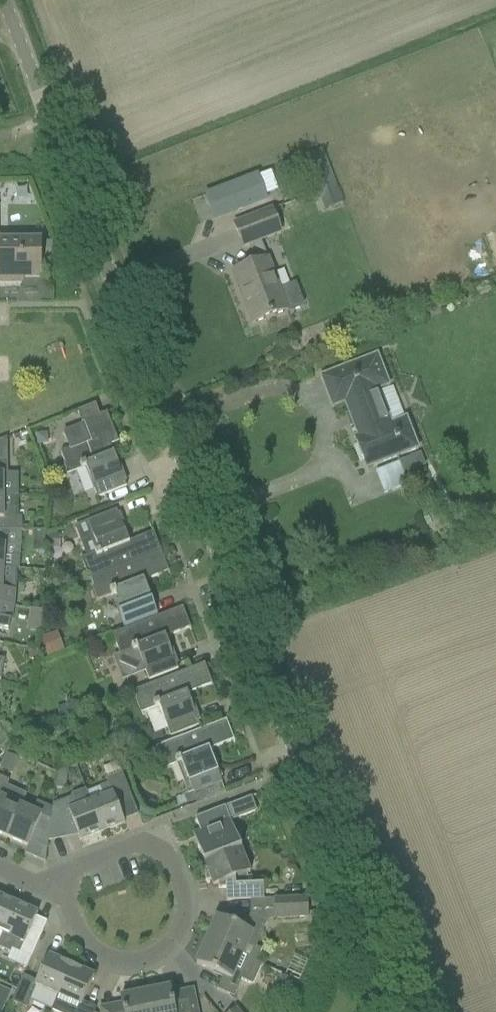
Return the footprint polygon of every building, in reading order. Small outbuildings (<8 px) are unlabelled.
[(320,150),(303,157),(313,182),(318,194),(322,204),(341,196),(337,185),(323,149),(320,150)] [(292,162),(280,166),(283,172),(294,168),(292,162)] [(207,196),(216,220),(267,200),(258,177),(207,196)] [(257,264),(233,273),(253,325),(272,318),(288,311),(304,305),(296,283),(280,290),(261,240),(281,233),(272,210),(254,218),(235,225),(244,248),(249,245),(257,264)] [(16,283),(16,279),(41,279),(41,243),(0,243),(0,283),(16,283)] [(51,261),(51,243),(41,243),(41,261),(51,261)] [(355,439),(367,469),(418,450),(406,420),(392,425),(378,391),(389,387),(378,357),(321,378),(333,408),(346,403),(359,438),(355,439)] [(70,450),(61,454),(69,474),(81,469),(82,471),(86,469),(98,499),(108,495),(127,488),(111,447),(119,444),(108,414),(100,417),(95,406),(78,413),(83,426),(63,433),(70,450)] [(420,453),(375,468),(384,494),(406,486),(402,475),(425,467),(420,453)] [(5,498),(5,497),(19,497),(19,475),(8,475),(8,462),(0,462),(0,498),(5,498)] [(22,532),(22,518),(16,519),(16,509),(5,510),(5,498),(0,498),(0,532),(22,532)] [(83,561),(91,580),(161,553),(153,531),(152,532),(153,534),(129,543),(117,512),(98,519),(88,523),(99,553),(95,554),(96,556),(83,561)] [(5,569),(5,556),(20,557),(22,532),(0,532),(0,568),(5,569)] [(33,532),(33,541),(45,542),(45,532),(33,532)] [(49,548),(60,549),(61,535),(50,534),(49,548)] [(116,595),(127,625),(138,621),(157,614),(145,583),(168,574),(169,576),(170,575),(161,553),(91,580),(99,600),(111,595),(112,597),(116,595)] [(10,607),(12,581),(4,580),(5,569),(0,568),(0,606),(10,607)] [(9,632),(11,623),(13,623),(14,608),(0,606),(0,630),(9,632)] [(164,616),(112,635),(119,655),(121,658),(118,663),(135,672),(137,668),(143,666),(146,673),(149,681),(160,678),(179,671),(166,639),(190,630),(191,632),(192,632),(183,609),(164,616)] [(30,610),(29,617),(43,619),(44,612),(30,610)] [(41,639),(48,657),(65,651),(58,632),(41,639)] [(28,649),(26,656),(29,660),(35,661),(38,651),(28,649)] [(159,708),(170,738),(182,734),(200,727),(188,695),(212,686),(213,689),(214,688),(205,665),(186,672),(133,692),(141,713),(154,708),(154,709),(159,708)] [(76,702),(67,705),(71,716),(80,712),(76,702)] [(181,764),(193,795),(222,783),(210,752),(233,742),(234,745),(235,744),(227,722),(208,729),(156,748),(164,769),(176,764),(177,766),(181,764)] [(148,735),(152,744),(165,739),(162,730),(148,735)] [(103,797),(90,802),(103,834),(125,825),(118,806),(133,801),(126,782),(122,773),(107,778),(106,779),(108,784),(100,788),(103,797)] [(7,839),(21,807),(26,795),(7,787),(9,782),(0,778),(0,835),(7,839)] [(53,809),(48,842),(49,842),(76,831),(81,842),(103,834),(90,802),(77,807),(74,798),(54,806),(53,809)] [(233,805),(239,820),(257,813),(251,799),(233,805)] [(7,839),(28,848),(34,836),(49,843),(49,842),(48,842),(53,809),(37,802),(33,813),(21,807),(7,839)] [(200,831),(193,834),(205,866),(242,851),(225,808),(196,820),(200,831)] [(226,889),(227,903),(264,901),(264,886),(248,887),(248,876),(251,874),(242,851),(205,866),(206,868),(206,882),(211,882),(214,889),(219,887),(219,889),(226,889)] [(3,934),(16,905),(0,897),(0,933),(3,934)] [(275,900),(275,920),(309,918),(308,899),(275,900)] [(31,959),(36,950),(44,932),(33,927),(38,914),(16,905),(3,934),(0,941),(0,949),(10,953),(11,950),(31,959)] [(207,942),(242,957),(243,956),(248,945),(256,949),(268,923),(251,916),(245,930),(218,918),(216,922),(213,922),(210,931),(211,933),(207,942)] [(218,991),(235,998),(242,981),(253,985),(263,965),(243,956),(242,957),(207,942),(204,950),(201,950),(197,959),(199,961),(197,965),(224,977),(218,991)] [(294,955),(285,976),(299,982),(308,961),(299,957),(294,955)] [(30,1002),(52,1011),(57,997),(58,997),(72,967),(49,957),(37,983),(24,977),(12,1003),(27,1010),(30,1002)] [(97,1009),(84,1003),(95,977),(72,967),(58,997),(57,997),(52,1011),(54,1011),(96,1011),(97,1009)] [(282,977),(274,995),(289,1002),(297,984),(282,977)] [(11,992),(10,992),(0,988),(0,1011),(2,1011),(11,992)] [(195,997),(173,1001),(171,989),(161,991),(158,989),(145,991),(150,1011),(197,1011),(195,997)] [(145,991),(133,994),(132,996),(132,997),(121,999),(124,1011),(118,1011),(150,1011),(145,991)]
